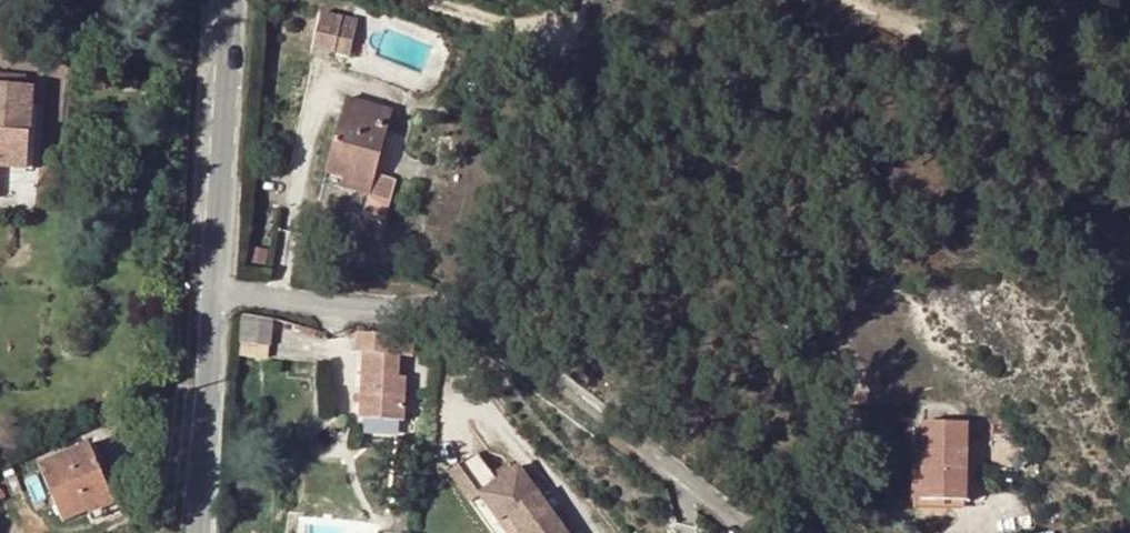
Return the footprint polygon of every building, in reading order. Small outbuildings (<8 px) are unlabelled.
[(319,12),(312,50),(334,53),(342,17),(319,12)] [(342,17),(334,53),(349,56),(357,21),(342,17)] [(31,88),(31,77),(0,75),(0,86),(31,88)] [(29,155),(32,108),(33,89),(31,88),(0,86),(0,154),(29,155)] [(329,174),(344,178),(354,181),(352,192),(370,197),(377,171),(392,110),(347,98),(342,120),(329,174)] [(533,161),(546,160),(545,143),(531,144),(533,161)] [(29,155),(0,154),(0,171),(27,173),(29,155)] [(396,176),(377,171),(370,197),(367,209),(386,214),(396,176)] [(352,192),(354,181),(344,178),(341,189),(352,192)] [(241,316),(240,343),(271,348),(274,322),(241,316)] [(400,354),(400,356),(412,356),(413,336),(357,335),(357,353),(361,353),(400,354)] [(361,353),(360,395),(405,395),(405,379),(400,379),(400,356),(400,354),(361,353)] [(405,395),(360,395),(360,405),(360,421),(405,421),(405,395)] [(923,422),(923,448),(922,500),(964,500),(967,500),(969,422),(923,422)] [(334,434),(336,424),(329,423),(327,433),(334,434)] [(90,444),(40,466),(64,522),(89,512),(114,501),(90,444)] [(913,500),(922,500),(923,448),(914,449),(913,500)] [(516,466),(495,481),(475,453),(446,472),(468,504),(476,497),(496,524),(506,517),(517,532),(565,532),(516,466)] [(121,498),(114,501),(89,512),(93,521),(125,508),(121,498)] [(412,514),(397,513),(394,532),(410,532),(412,514)]
